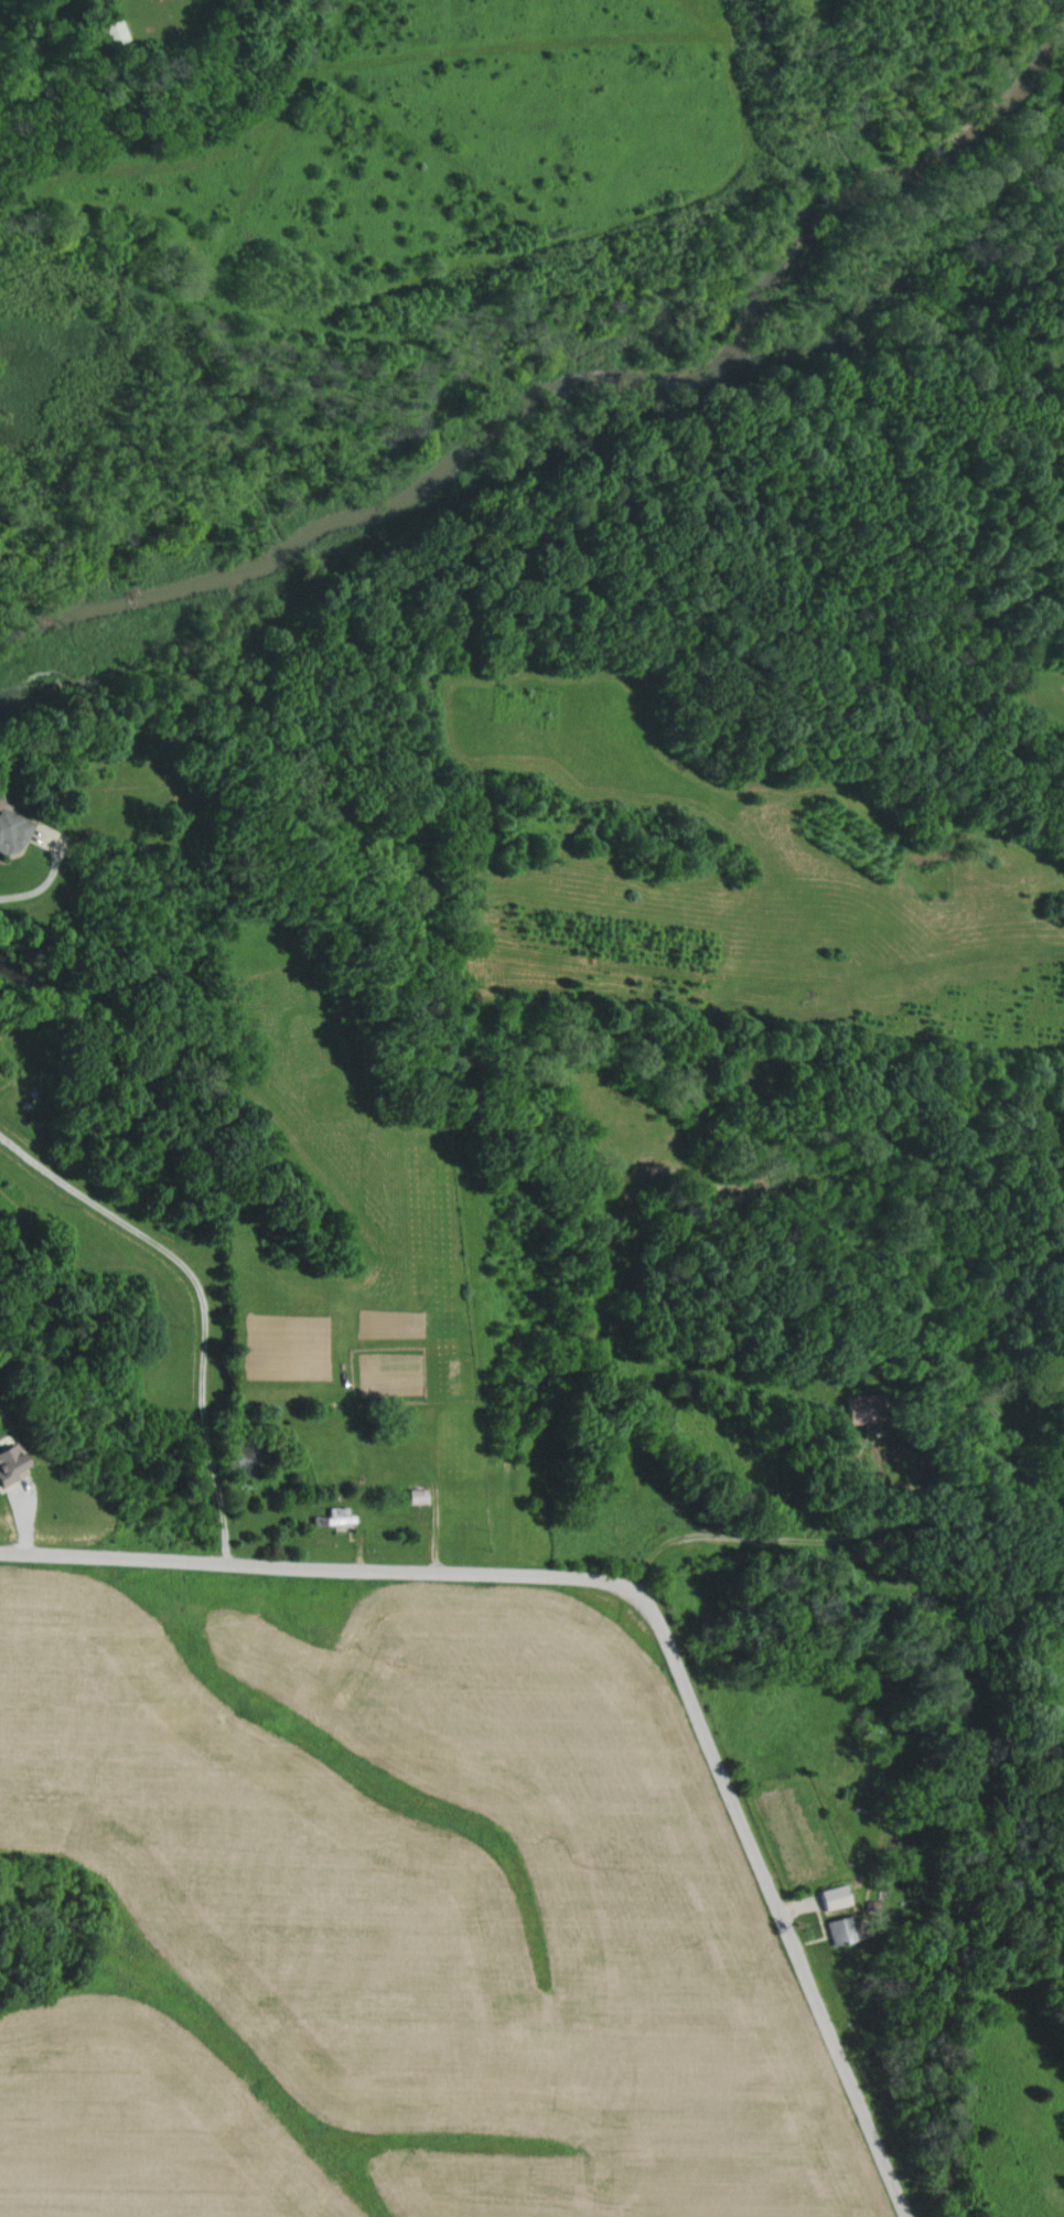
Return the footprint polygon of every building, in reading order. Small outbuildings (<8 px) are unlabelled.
[(30,820),(0,807),(0,851),(14,857),(30,820)] [(0,1447),(0,1484),(16,1478),(15,1475),(26,1471),(15,1442),(0,1447)] [(850,1902),(843,1883),(818,1891),(824,1910),(850,1902)] [(825,1921),(832,1945),(854,1939),(848,1915),(825,1921)]
